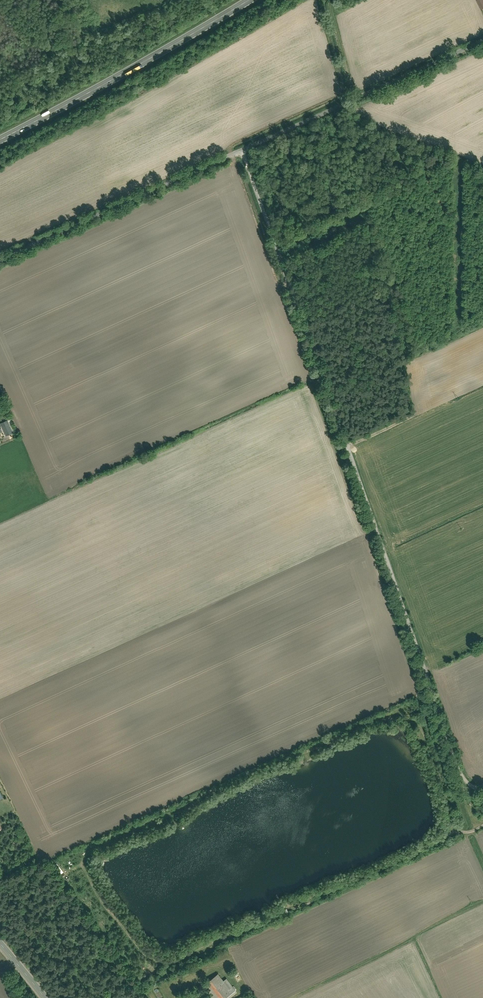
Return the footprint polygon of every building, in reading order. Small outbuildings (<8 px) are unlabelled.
[(1,426),(5,436),(13,433),(7,420),(0,423),(0,427),(1,426)] [(207,981),(220,997),(221,997),(235,987),(226,975),(222,977),(218,972),(207,981)]
